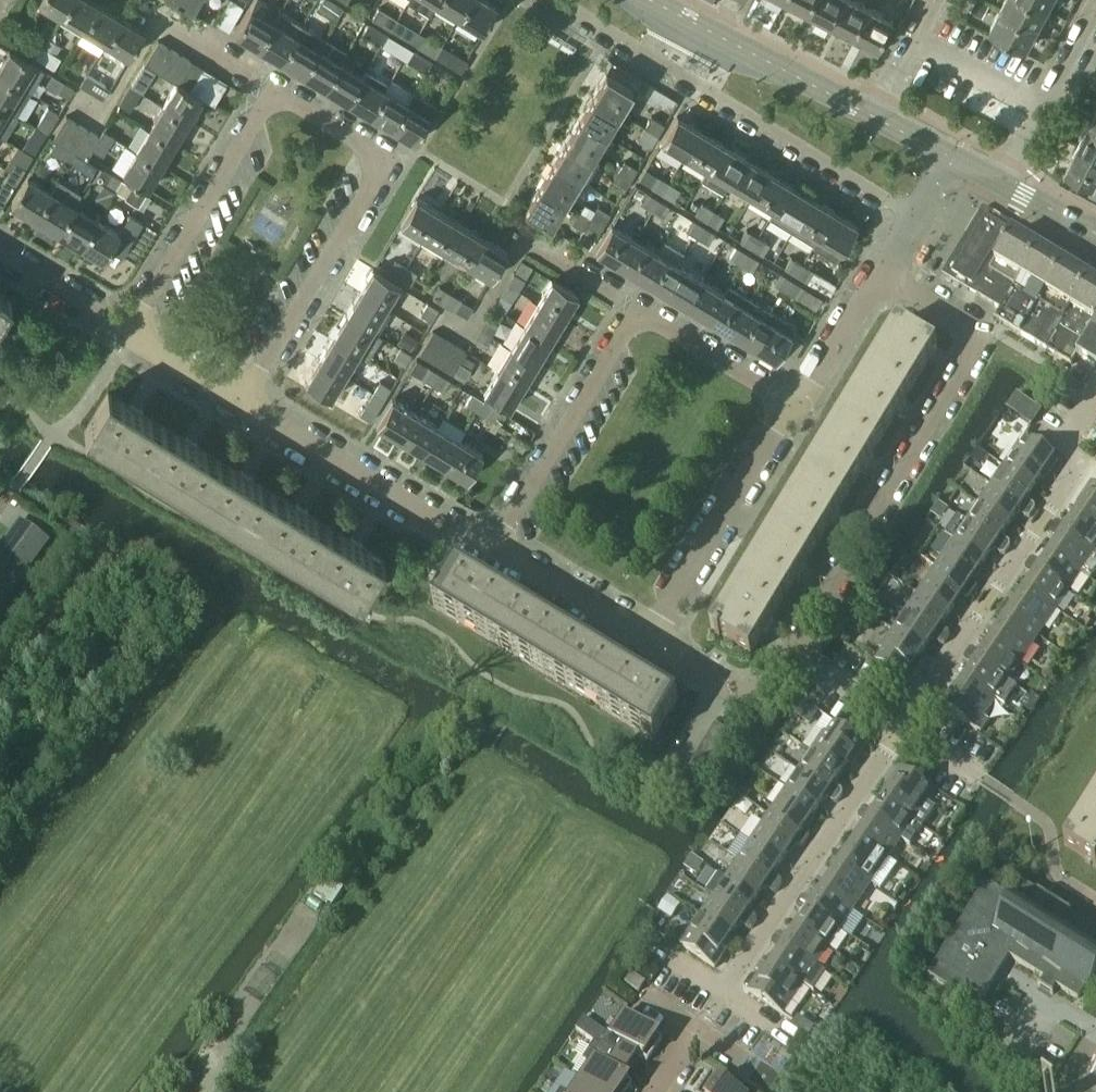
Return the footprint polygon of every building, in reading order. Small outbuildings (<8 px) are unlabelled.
[(60,17),(70,0),(39,0),(37,3),(60,17)] [(60,17),(82,30),(98,4),(91,0),(70,0),(60,17)] [(189,10),(195,0),(172,0),(189,10)] [(227,30),(242,7),(242,5),(234,0),(228,0),(215,22),(227,30)] [(234,33),(257,47),(272,21),(261,14),(268,3),(264,0),(254,0),(234,33)] [(327,12),(333,2),(330,0),(321,0),(317,7),(327,12)] [(407,1),(429,14),(435,4),(436,5),(439,0),(408,0),(407,1)] [(436,5),(459,19),(470,0),(439,0),(436,5)] [(459,19),(480,32),(496,6),(486,0),(470,0),(459,19)] [(793,3),(791,6),(807,15),(809,11),(815,0),(788,0),(793,3)] [(809,11),(817,15),(814,18),(830,27),(832,23),(844,0),(815,0),(809,11)] [(832,23),(840,27),(838,31),(853,39),(855,35),(870,6),(859,0),(844,0),(832,23)] [(971,9),(984,15),(990,3),(984,0),(975,0),(971,9)] [(1000,8),(1038,28),(1048,9),(1031,0),(1004,0),(1000,8)] [(1048,9),(1052,0),(1031,0),(1048,9)] [(333,2),(327,12),(336,18),(342,7),(333,2)] [(98,4),(82,30),(105,44),(121,18),(98,4)] [(372,17),(381,23),(387,12),(378,6),(372,17)] [(870,6),(855,35),(857,36),(863,39),(861,43),(877,51),(879,47),(893,20),(894,18),(870,6)] [(1000,8),(989,28),(1027,48),(1038,28),(1000,8)] [(387,12),(381,23),(390,28),(397,18),(387,12)] [(121,18),(105,44),(128,57),(143,31),(121,18)] [(272,21),(257,47),(280,60),(295,35),(272,21)] [(362,33),(371,39),(378,29),(368,23),(362,33)] [(378,29),(371,39),(381,45),(387,35),(378,29)] [(419,32),(413,42),(426,50),(432,40),(419,32)] [(280,60),(302,74),(324,37),(323,37),(316,48),(295,35),(280,60)] [(324,37),(302,74),(324,87),(346,51),(324,37)] [(143,64),(155,70),(169,47),(157,40),(143,63),(143,64)] [(432,40),(426,50),(435,56),(441,46),(432,40)] [(35,56),(44,62),(53,68),(60,57),(41,46),(35,56)] [(169,47),(155,70),(166,77),(180,54),(169,47)] [(0,63),(0,75),(21,88),(35,64),(9,48),(0,63)] [(407,61),(416,66),(422,56),(413,50),(407,61)] [(346,51),(324,87),(346,100),(361,74),(340,61),(346,51)] [(180,54),(166,77),(175,83),(177,85),(191,60),(180,54)] [(422,56),(416,66),(419,69),(425,73),(432,62),(422,56)] [(175,83),(161,106),(187,121),(201,98),(189,90),(203,67),(191,60),(177,85),(175,83)] [(143,64),(130,85),(141,92),(141,91),(142,92),(155,70),(143,64)] [(361,74),(346,100),(369,114),(385,88),(388,83),(365,69),(362,75),(361,74)] [(605,72),(591,96),(618,112),(632,88),(605,72)] [(86,73),(79,84),(90,90),(96,80),(86,73)] [(17,115),(16,114),(29,93),(21,88),(0,75),(0,105),(17,115)] [(96,80),(90,90),(103,98),(109,87),(96,80)] [(57,91),(67,97),(73,87),(62,81),(57,91)] [(130,86),(124,96),(134,102),(140,92),(130,86)] [(385,88),(369,114),(391,128),(407,102),(385,88)] [(407,102),(391,128),(414,141),(436,105),(413,91),(407,102)] [(124,96),(119,103),(129,110),(134,102),(124,96)] [(591,96),(577,118),(604,134),(618,112),(591,96)] [(3,118),(12,123),(17,115),(0,105),(0,122),(3,118)] [(161,106),(148,128),(174,143),(187,121),(161,106)] [(47,107),(41,117),(51,123),(57,113),(47,107)] [(65,115),(51,139),(55,141),(64,146),(78,123),(65,115)] [(660,141),(661,142),(685,156),(701,130),(676,115),(660,141)] [(651,116),(644,127),(657,135),(664,124),(651,116)] [(35,126),(45,132),(51,123),(41,117),(35,126)] [(577,118),(564,140),(591,156),(604,134),(577,118)] [(1078,145),(1095,155),(1095,125),(1090,122),(1078,145)] [(65,147),(74,152),(75,153),(89,130),(78,123),(64,146),(65,147)] [(637,138),(650,146),(657,135),(644,127),(637,138)] [(148,128),(134,151),(160,166),(174,143),(148,128)] [(89,130),(75,153),(85,159),(92,149),(97,140),(99,136),(89,130)] [(99,136),(97,140),(108,147),(114,137),(103,130),(99,136)] [(701,130),(685,156),(707,170),(723,143),(701,130)] [(34,154),(40,143),(28,136),(21,147),(33,154),(34,154)] [(97,140),(92,149),(102,155),(108,147),(97,140)] [(564,140),(550,163),(577,179),(591,156),(564,140)] [(49,151),(59,157),(65,147),(64,146),(55,141),(49,151)] [(707,170),(730,183),(745,157),(723,143),(707,170)] [(1093,184),(1094,184),(1095,181),(1095,155),(1078,145),(1065,169),(1093,184)] [(65,147),(59,157),(68,162),(74,152),(65,147)] [(20,151),(14,160),(24,167),(30,158),(20,151)] [(134,151),(121,173),(146,188),(160,166),(134,151)] [(745,157),(730,183),(752,197),(767,170),(745,157)] [(8,170),(18,176),(24,167),(14,160),(8,170)] [(624,160),(617,172),(630,180),(637,167),(624,160)] [(550,163),(537,185),(563,201),(577,179),(550,163)] [(94,178),(104,184),(110,188),(107,194),(110,196),(119,180),(101,168),(94,178)] [(767,170),(752,197),(772,209),(768,217),(770,218),(790,184),(767,170)] [(610,183),(623,190),(630,180),(617,172),(610,183)] [(657,174),(650,186),(662,194),(669,182),(657,174)] [(27,176),(10,204),(35,218),(52,191),(27,176)] [(119,180),(110,196),(110,197),(114,190),(125,197),(124,199),(138,207),(145,195),(119,180)] [(669,182),(662,194),(673,200),(680,188),(669,182)] [(790,184),(770,218),(792,231),(812,197),(790,184)] [(537,185),(523,208),(550,224),(563,201),(537,185)] [(52,191),(35,218),(57,232),(74,204),(52,191)] [(640,203),(652,210),(660,199),(646,191),(640,203)] [(415,197),(399,223),(423,238),(440,211),(415,197)] [(812,197),(792,231),(813,244),(817,237),(819,238),(835,211),(812,197)] [(660,199),(652,210),(663,217),(670,205),(660,199)] [(701,201),(695,213),(707,221),(714,209),(701,201)] [(583,213),(603,225),(610,213),(596,205),(594,208),(584,203),(579,211),(583,213)] [(74,204),(57,232),(80,246),(97,218),(74,204)] [(983,208),(941,275),(976,297),(1017,229),(983,208)] [(714,209),(707,221),(717,227),(724,216),(714,209)] [(440,211),(423,238),(446,252),(462,225),(440,211)] [(835,211),(819,238),(840,250),(856,224),(835,211)] [(675,224),(698,237),(704,226),(682,212),(675,224)] [(585,224),(576,239),(575,240),(580,243),(581,240),(590,245),(603,225),(583,213),(579,220),(585,224)] [(97,218),(80,246),(103,260),(110,249),(121,255),(141,222),(128,214),(118,231),(97,218)] [(611,224),(594,250),(619,265),(635,239),(611,224)] [(462,225),(446,252),(468,265),(484,238),(462,225)] [(704,226),(698,237),(708,243),(714,232),(704,226)] [(746,229),(739,240),(751,248),(758,236),(746,229)] [(1017,229),(976,297),(1000,311),(995,320),(996,321),(1001,313),(1043,245),(1017,229)] [(758,236),(751,248),(762,254),(769,243),(758,236)] [(484,238),(468,265),(491,278),(507,252),(484,238)] [(635,239),(619,265),(642,279),(657,252),(635,239)] [(729,257),(742,264),(749,253),(736,245),(729,257)] [(1001,313),(996,321),(1022,336),(1068,260),(1043,245),(1001,313)] [(664,293),(664,292),(680,266),(657,252),(642,279),(664,293)] [(749,253),(742,264),(752,270),(759,259),(749,253)] [(791,256),(783,267),(796,275),(803,264),(791,256)] [(394,259),(387,270),(400,277),(407,267),(394,259)] [(522,259),(506,284),(517,290),(532,266),(522,259)] [(1068,260),(1022,336),(1047,352),(1093,275),(1068,260)] [(796,275),(806,281),(829,295),(836,283),(813,270),(803,264),(796,275)] [(680,266),(664,292),(686,306),(703,280),(680,266)] [(407,267),(400,277),(410,283),(416,273),(407,267)] [(372,268),(357,293),(384,309),(399,284),(372,268)] [(773,284),(786,292),(793,280),(780,272),(773,284)] [(1047,352),(1072,367),(1077,358),(1095,330),(1095,277),(1093,275),(1047,352)] [(551,278),(537,302),(564,318),(578,294),(551,278)] [(703,280),(686,306),(709,320),(729,286),(727,285),(723,292),(703,280)] [(786,292),(796,298),(815,309),(822,298),(804,287),(793,280),(786,292)] [(506,284),(499,295),(510,301),(517,290),(506,284)] [(439,286),(432,297),(445,305),(451,294),(439,286)] [(729,286),(709,320),(731,333),(751,299),(729,286)] [(10,299),(0,292),(0,316),(10,299)] [(357,293),(344,315),(380,338),(382,336),(371,330),(384,309),(357,293)] [(451,294),(445,305),(455,311),(461,300),(451,294)] [(751,299),(731,333),(753,347),(769,320),(768,319),(772,312),(751,299)] [(419,313),(431,320),(438,308),(426,301),(419,313)] [(537,302),(523,324),(550,340),(564,318),(537,302)] [(344,315),(330,338),(357,354),(358,352),(368,358),(380,338),(344,315)] [(486,316),(479,328),(490,335),(497,323),(486,316)] [(769,320),(753,347),(775,360),(791,333),(769,320)] [(898,323),(881,351),(920,375),(937,347),(898,323)] [(413,324),(399,349),(409,355),(417,342),(424,331),(413,324)] [(523,324),(510,346),(537,363),(550,340),(523,324)] [(479,328),(473,339),(483,346),(490,335),(479,328)] [(1077,358),(1095,370),(1095,330),(1077,358)] [(418,353),(451,373),(459,361),(466,351),(432,331),(418,353)] [(330,338),(317,360),(343,376),(357,354),(330,338)] [(510,346),(496,369),(523,385),(537,363),(510,346)] [(404,365),(409,355),(399,349),(393,358),(404,365)] [(459,361),(451,373),(463,381),(475,361),(464,355),(466,351),(459,361)] [(861,384),(847,407),(886,431),(894,418),(900,408),(919,377),(920,375),(881,351),(880,353),(861,384)] [(410,370),(434,384),(440,373),(417,359),(410,370)] [(317,360),(304,382),(330,398),(343,376),(317,360)] [(496,369),(482,392),(509,408),(523,385),(496,369)] [(440,373),(434,384),(443,390),(450,379),(440,373)] [(379,380),(371,393),(382,400),(390,387),(379,380)] [(139,464),(162,425),(107,391),(83,430),(111,447),(139,464)] [(465,404),(478,412),(485,401),(471,392),(465,404)] [(366,403),(377,410),(382,400),(371,393),(366,403)] [(1008,408),(1007,409),(1016,415),(1032,426),(1042,411),(1027,401),(1017,394),(1008,408)] [(391,398),(375,424),(400,440),(416,413),(391,398)] [(487,417),(499,424),(505,413),(494,406),(485,401),(478,412),(487,417)] [(827,440),(813,463),(852,487),(861,473),(866,464),(872,455),(883,436),(886,431),(847,407),(843,413),(827,440)] [(416,413),(400,440),(423,453),(439,427),(416,413)] [(195,498),(218,459),(190,442),(162,425),(139,464),(166,481),(195,498)] [(439,427),(423,453),(444,467),(461,440),(439,427)] [(1023,437),(1002,468),(1033,490),(1045,471),(1049,474),(1058,461),(1023,437)] [(461,440),(444,467),(466,480),(482,453),(461,440)] [(248,531),(272,492),(238,471),(218,459),(195,498),(248,531)] [(794,495),(779,519),(818,543),(833,518),(838,510),(851,489),(852,487),(813,463),(812,464),(794,495)] [(990,487),(1031,515),(1035,510),(1034,507),(1025,501),(1033,490),(1002,468),(990,487)] [(1074,518),(1095,532),(1095,487),(1092,484),(1083,497),(1087,499),(1074,518)] [(977,505),(1008,526),(1017,513),(1025,519),(1029,518),(1031,515),(990,487),(977,505)] [(303,564),(327,525),(300,508),(272,492),(248,531),(303,564)] [(957,518),(1007,552),(1010,547),(1009,543),(1001,538),(1008,526),(977,505),(966,522),(957,517),(957,518)] [(953,540),(952,542),(983,563),(992,550),(1001,556),(1005,555),(1007,552),(957,518),(945,535),(953,540)] [(1094,557),(1094,556),(1095,553),(1095,532),(1074,518),(1067,529),(1058,523),(1055,524),(1052,528),(1094,557)] [(761,549),(745,574),(784,598),(795,582),(799,574),(805,565),(817,545),(818,543),(779,519),(777,522),(761,549)] [(1,606),(46,542),(18,522),(12,531),(2,544),(0,547),(0,605),(1,606)] [(383,559),(327,525),(303,564),(331,581),(359,598),(362,594),(365,596),(369,589),(366,587),(383,559)] [(1059,541),(1050,554),(1081,575),(1082,574),(1094,557),(1052,528),(1050,532),(1051,536),(1059,541)] [(935,568),(973,593),(977,588),(976,584),(971,581),(983,563),(952,542),(935,568)] [(1027,565),(1069,593),(1081,575),(1050,554),(1042,566),(1033,560),(1030,561),(1027,565)] [(1095,571),(1095,557),(1094,556),(1094,557),(1082,574),(1090,580),(1095,571)] [(1034,578),(1025,592),(1056,613),(1069,593),(1027,565),(1025,568),(1026,573),(1034,578)] [(489,641),(513,603),(495,592),(457,568),(440,597),(437,595),(432,602),(436,604),(434,608),(463,625),(489,641)] [(935,568),(917,595),(948,616),(961,596),(965,599),(969,598),(973,593),(935,568)] [(727,604),(711,630),(751,654),(761,637),(767,628),(784,600),(784,598),(745,574),(744,576),(727,604)] [(1001,613),(1039,638),(1056,613),(1025,592),(1013,609),(1009,606),(1005,607),(1001,613)] [(904,614),(946,643),(949,637),(949,633),(940,627),(948,616),(917,595),(904,614)] [(546,675),(569,637),(513,603),(489,641),(546,675)] [(1002,625),(989,644),(1021,665),(1039,638),(1001,613),(998,618),(998,622),(1002,625)] [(891,632),(923,653),(932,640),(940,646),(945,644),(946,643),(904,614),(891,632)] [(911,670),(923,653),(891,632),(879,650),(882,653),(875,663),(907,684),(915,672),(911,670)] [(600,708),(624,670),(597,653),(569,637),(546,675),(600,708)] [(1021,665),(989,644),(982,656),(973,650),(969,651),(966,655),(1008,683),(1021,665)] [(995,702),(1008,683),(966,655),(964,658),(965,662),(973,668),(964,682),(995,702)] [(654,741),(678,702),(643,681),(624,670),(600,708),(654,741)] [(984,719),(995,702),(964,682),(953,698),(949,695),(941,707),(981,734),(989,723),(984,719)] [(823,733),(809,753),(841,774),(853,756),(857,758),(865,746),(824,718),(817,729),(823,733)] [(716,724),(670,799),(692,813),(738,738),(716,724)] [(797,772),(839,800),(842,795),(841,792),(833,786),(841,774),(809,753),(797,772)] [(895,784),(882,803),(913,823),(914,822),(927,803),(924,801),(931,791),(899,769),(891,781),(895,784)] [(785,789),(816,810),(824,798),(832,804),(836,803),(839,800),(797,772),(785,789)] [(785,789),(767,816),(773,820),(805,842),(808,836),(808,832),(804,829),(816,810),(785,789)] [(1065,845),(1095,865),(1095,795),(1065,845)] [(858,814),(901,842),(902,841),(910,846),(923,828),(914,822),(913,823),(882,803),(875,814),(866,808),(862,809),(858,814)] [(866,826),(858,838),(889,859),(901,842),(858,814),(857,816),(857,820),(866,826)] [(767,816),(749,842),(773,858),(780,863),(793,845),(797,848),(801,847),(805,842),(773,820),(767,816)] [(833,861),(871,886),(889,859),(858,838),(846,857),(841,854),(837,855),(833,861)] [(775,889),(778,890),(781,885),(781,881),(772,875),(780,863),(773,858),(749,842),(736,862),(775,889)] [(835,873),(822,891),(853,912),(871,886),(833,861),(830,866),(830,870),(835,873)] [(718,876),(755,901),(764,888),(772,894),(776,893),(778,890),(775,889),(736,862),(724,878),(718,874),(718,876)] [(711,898),(754,926),(757,922),(756,918),(747,912),(755,901),(718,876),(706,893),(712,897),(711,898)] [(313,895),(332,908),(344,890),(325,877),(313,895)] [(980,1006),(1010,958),(1044,980),(1040,986),(1039,985),(1038,986),(1053,996),(1054,994),(1052,993),(1056,987),(1079,1002),(1095,975),(1095,930),(1020,883),(1019,884),(1026,888),(1020,898),(1016,896),(1013,901),(987,884),(928,977),(978,1009),(980,1006)] [(797,904),(840,932),(853,912),(822,891),(814,904),(805,898),(801,899),(797,904)] [(699,916),(730,937),(739,925),(747,930),(751,930),(754,926),(711,898),(699,916)] [(805,916),(797,929),(828,950),(840,932),(797,904),(796,906),(797,910),(805,916)] [(718,955),(730,937),(699,916),(679,945),(714,969),(722,957),(718,955)] [(828,950),(797,929),(789,940),(780,935),(776,936),(773,940),(815,969),(828,950)] [(803,986),(815,969),(773,940),(771,943),(772,947),(781,953),(772,965),(773,966),(803,986)] [(748,992),(783,1016),(803,986),(773,966),(772,965),(760,983),(756,980),(748,992)] [(623,983),(638,993),(644,983),(630,974),(623,983)] [(622,1014),(600,1048),(628,1066),(635,1056),(646,1063),(661,1041),(622,1014)] [(803,1033),(809,1037),(815,1029),(809,1025),(803,1033)] [(578,1080),(595,1091),(626,1091),(631,1085),(620,1078),(628,1066),(600,1048),(592,1043),(581,1060),(588,1064),(578,1080)] [(710,1074),(698,1091),(737,1091),(710,1074)] [(578,1080),(569,1091),(595,1091),(578,1080)]
